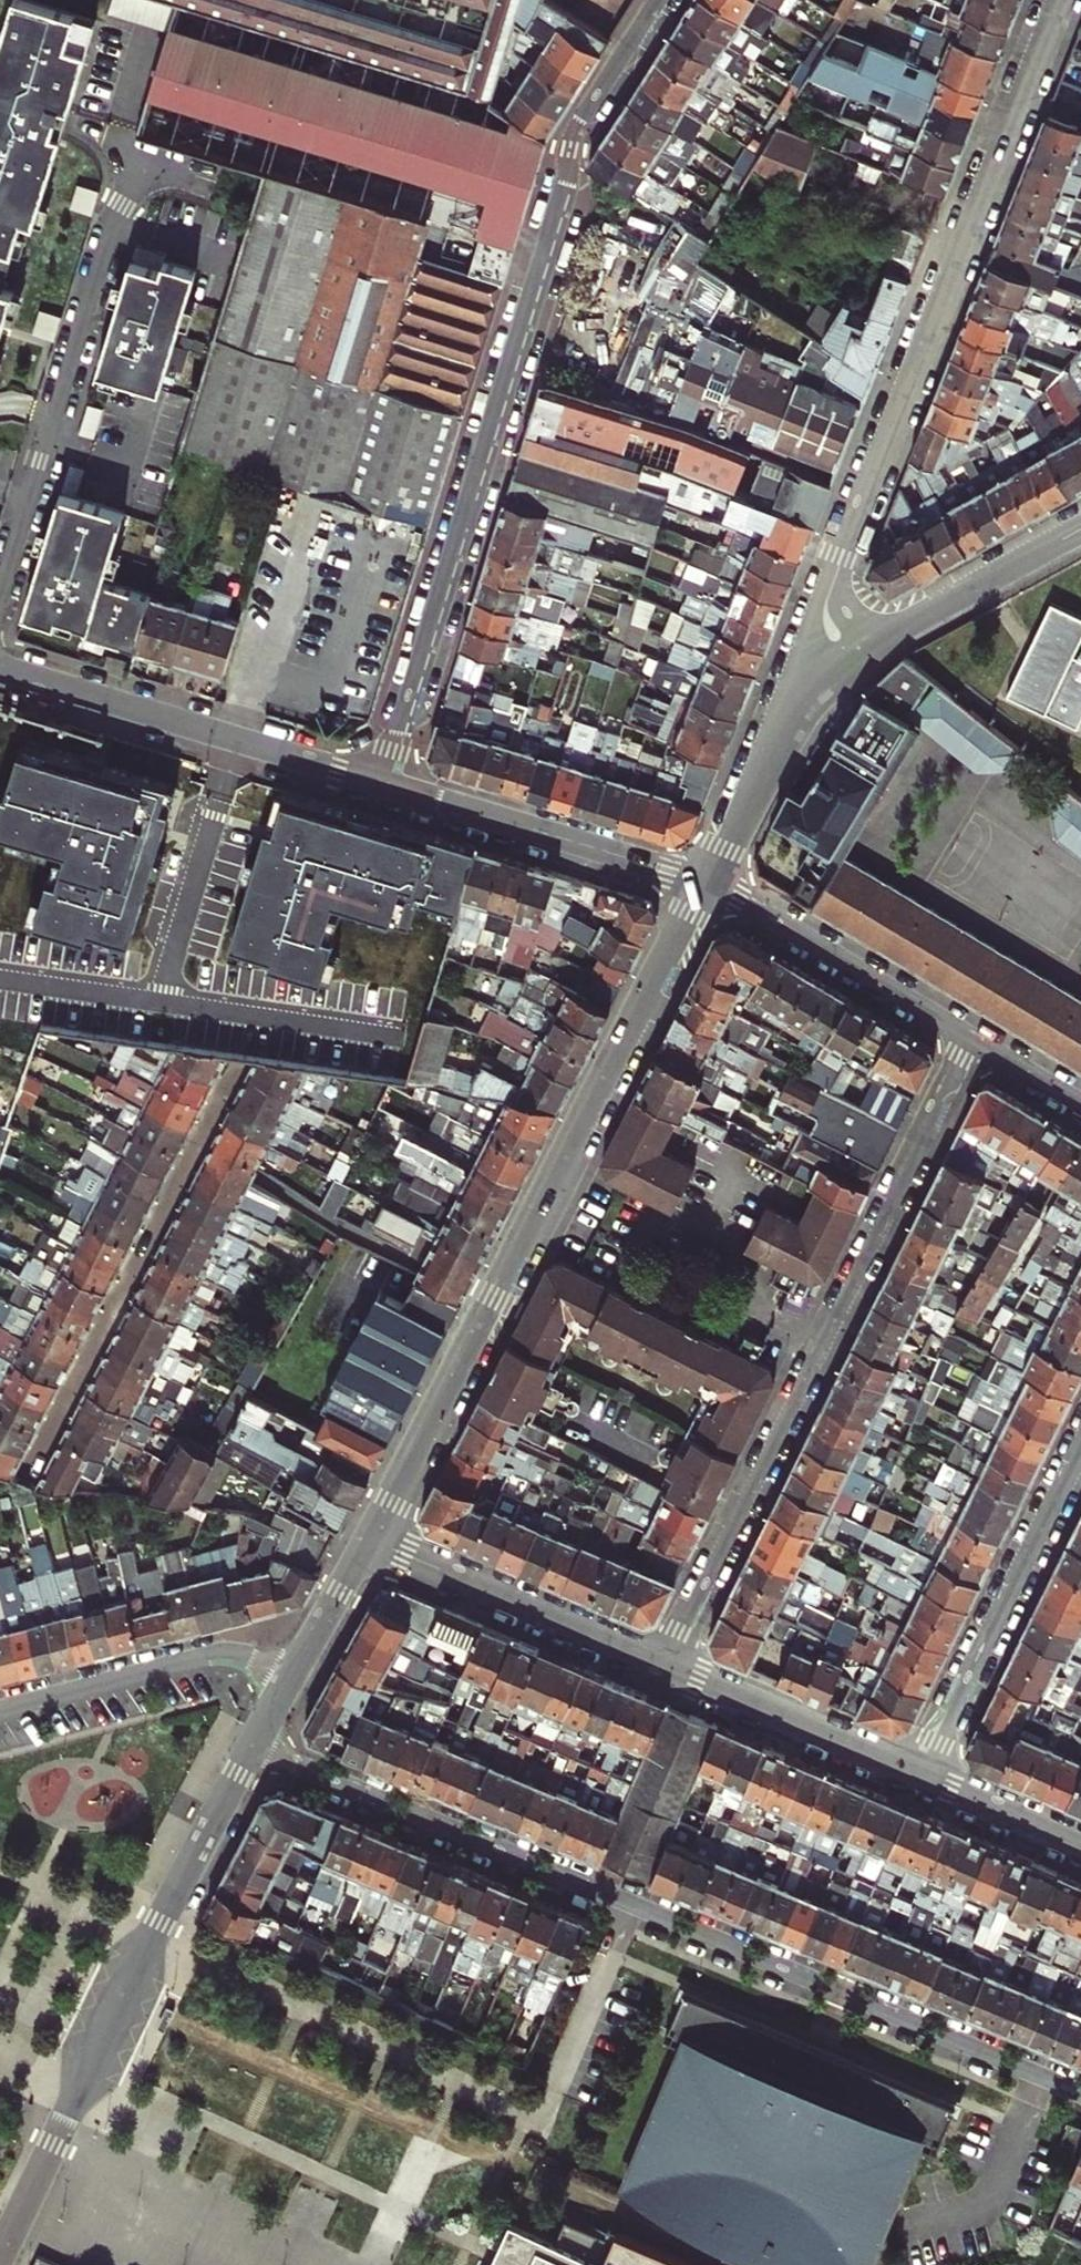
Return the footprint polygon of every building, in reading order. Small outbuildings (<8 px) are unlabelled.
[(12,250),(23,217),(35,221),(87,49),(68,43),(77,13),(35,0),(15,0),(0,50),(0,247),(12,250)] [(267,25),(495,91),(497,86),(501,75),(504,64),(509,50),(515,30),(519,19),(531,27),(538,11),(601,52),(610,38),(550,0),(181,0),(267,25)] [(767,35),(711,0),(693,0),(684,14),(727,42),(743,52),(751,40),(766,50),(767,48),(777,55),(783,46),(767,35)] [(760,0),(711,0),(767,35),(781,14),(769,6),(760,0)] [(843,21),(857,0),(837,0),(829,12),(843,21)] [(936,0),(897,0),(896,1),(925,12),(928,7),(935,10),(939,1),(936,0)] [(963,10),(1008,28),(1018,5),(1004,0),(967,0),(963,10)] [(925,12),(896,1),(890,12),(904,17),(921,24),(925,12)] [(1008,28),(963,10),(954,7),(944,33),(999,54),(1008,28)] [(531,27),(532,28),(550,40),(546,47),(588,74),(601,52),(538,11),(531,27)] [(97,18),(77,13),(68,43),(87,49),(97,18)] [(727,42),(684,14),(671,35),(714,63),(727,42)] [(815,67),(800,89),(794,99),(839,117),(850,91),(859,94),(879,102),(907,113),(966,136),(984,90),(999,54),(944,33),(921,24),(904,17),(899,32),(920,40),(930,44),(922,66),(911,62),(836,32),(829,44),(815,67)] [(519,19),(515,30),(522,32),(528,36),(532,28),(531,27),(519,19)] [(1047,114),(1080,125),(1080,28),(1047,114)] [(509,50),(515,52),(522,32),(515,30),(509,50)] [(730,73),(726,71),(714,63),(671,35),(656,57),(697,84),(721,99),(737,109),(743,100),(723,83),(730,73)] [(930,44),(920,40),(911,62),(922,66),(930,44)] [(588,74),(546,47),(533,67),(533,68),(575,94),(588,74)] [(504,64),(510,66),(515,52),(509,50),(504,64)] [(656,57),(643,79),(704,118),(727,133),(734,122),(715,109),(717,105),(694,90),(697,84),(656,57)] [(730,73),(743,82),(751,69),(734,58),(726,71),(730,73)] [(507,76),(510,66),(504,64),(501,75),(507,76)] [(561,115),(575,94),(533,68),(521,87),(520,89),(561,115)] [(547,138),(561,115),(520,89),(504,79),(494,96),(503,103),(508,107),(547,138)] [(704,118),(643,79),(630,100),(670,126),(690,138),(704,118)] [(694,90),(717,105),(721,99),(697,84),(694,90)] [(839,117),(849,121),(859,94),(850,91),(839,117)] [(616,121),(657,147),(670,126),(630,100),(616,121)] [(907,113),(879,102),(875,113),(903,123),(907,113)] [(774,132),(777,127),(787,110),(779,105),(765,127),(774,132)] [(966,136),(907,113),(903,123),(875,113),(868,128),(895,139),(956,163),(966,136)] [(1038,136),(1080,149),(1080,125),(1047,114),(1038,136)] [(657,147),(616,121),(603,142),(658,177),(671,156),(657,147)] [(760,154),(754,166),(800,195),(818,142),(777,127),(774,132),(760,154)] [(895,139),(868,128),(863,139),(890,150),(895,139)] [(841,134),(836,149),(945,190),(956,163),(895,139),(890,150),(863,139),(862,142),(841,134)] [(1030,157),(1080,172),(1080,149),(1038,136),(1030,157)] [(693,149),(697,143),(690,138),(686,144),(693,149)] [(664,181),(658,177),(603,142),(588,165),(604,176),(676,220),(686,227),(694,215),(672,201),(678,190),(664,181)] [(1022,178),(1080,195),(1080,172),(1030,157),(1022,178)] [(188,449),(267,472),(300,364),(380,387),(421,256),(432,221),(271,171),(188,449)] [(664,181),(678,190),(681,185),(667,176),(664,181)] [(1013,198),(1068,214),(1072,206),(1080,208),(1080,195),(1022,178),(1013,198)] [(1006,218),(1073,241),(1080,243),(1080,226),(1066,220),(1068,214),(1013,198),(1006,218)] [(1006,218),(997,239),(1063,263),(1065,264),(1073,241),(1006,218)] [(862,364),(822,339),(794,321),(697,262),(709,241),(686,227),(676,220),(652,258),(637,295),(650,300),(610,399),(690,422),(729,438),(750,447),(765,452),(831,479),(877,363),(862,364)] [(893,321),(927,236),(903,227),(870,310),(893,321)] [(997,239),(989,259),(1055,286),(1063,263),(997,239)] [(0,247),(0,283),(6,284),(12,250),(0,247)] [(421,256),(380,387),(464,411),(502,280),(421,256)] [(989,259),(979,284),(1043,310),(1048,298),(1071,307),(1076,310),(1080,299),(1080,296),(1055,286),(989,259)] [(133,263),(99,369),(160,389),(182,321),(191,324),(197,305),(186,303),(196,271),(169,263),(165,273),(133,263)] [(12,315),(21,318),(29,292),(6,284),(0,283),(0,353),(12,315)] [(1052,313),(1043,310),(979,284),(970,306),(1013,323),(1018,313),(1048,325),(1052,313)] [(1043,310),(1052,313),(1066,319),(1071,307),(1048,298),(1043,310)] [(862,364),(877,363),(893,321),(870,310),(847,300),(822,339),(862,364)] [(970,306),(961,329),(1022,352),(1035,357),(1039,346),(1043,335),(1013,323),(970,306)] [(952,352),(1013,375),(1022,352),(961,329),(952,352)] [(1035,357),(1047,361),(1063,368),(1065,366),(1072,359),(1039,346),(1035,357)] [(1024,379),(1013,375),(952,352),(944,373),(1015,401),(1024,379)] [(1032,382),(1038,384),(1047,361),(1035,357),(1022,352),(1013,375),(1024,379),(1032,382)] [(1075,355),(1072,359),(1065,366),(1074,382),(1080,395),(1080,366),(1075,355)] [(267,472),(430,521),(464,411),(380,387),(300,364),(267,472)] [(1068,428),(1080,451),(1080,415),(1078,408),(1071,397),(1064,388),(1074,382),(1065,366),(1063,368),(1046,387),(1059,411),(1068,428)] [(1015,401),(944,373),(935,394),(1013,423),(1025,410),(1028,406),(1023,404),(1015,401)] [(521,448),(638,484),(646,457),(675,463),(713,478),(729,438),(690,422),(610,399),(542,379),(521,448)] [(1046,387),(1038,384),(1032,382),(1023,404),(1028,406),(1046,387)] [(1080,407),(1080,395),(1074,382),(1064,388),(1071,397),(1078,408),(1080,407)] [(1068,428),(1063,430),(1062,428),(1058,430),(1051,417),(1059,411),(1046,387),(1028,406),(1025,410),(1071,493),(1080,488),(1080,451),(1068,428)] [(1007,426),(1013,423),(935,394),(927,416),(987,438),(993,434),(1007,426)] [(1007,426),(1020,449),(1051,505),(1071,493),(1025,410),(1013,423),(1007,426)] [(987,438),(927,416),(911,455),(934,467),(935,466),(945,461),(966,449),(987,438)] [(1051,505),(1020,449),(1005,458),(993,434),(987,438),(1030,516),(1051,505)] [(729,438),(713,478),(735,487),(741,472),(750,447),(729,438)] [(1030,516),(987,438),(966,449),(1009,528),(1030,516)] [(750,447),(741,472),(749,475),(752,469),(758,471),(765,452),(750,447)] [(506,499),(580,522),(592,525),(654,544),(660,524),(667,502),(670,493),(638,484),(521,448),(506,499)] [(1009,528),(966,449),(945,461),(950,470),(960,465),(968,479),(958,485),(988,539),(1009,528)] [(749,475),(744,490),(815,519),(831,479),(765,452),(758,471),(752,469),(749,475)] [(924,472),(934,467),(911,455),(899,486),(911,479),(923,500),(910,507),(943,564),(967,551),(924,472)] [(815,519),(744,490),(735,487),(713,478),(675,463),(646,457),(638,484),(670,493),(667,502),(737,530),(801,555),(815,519)] [(935,466),(934,467),(924,472),(967,551),(988,539),(958,485),(948,490),(935,466)] [(943,564),(910,507),(899,486),(889,511),(899,514),(908,531),(897,538),(921,576),(943,564)] [(58,614),(88,622),(103,580),(124,511),(60,492),(24,612),(56,621),(58,614)] [(506,499),(497,527),(572,549),(580,522),(506,499)] [(893,592),(921,576),(897,538),(886,520),(867,567),(893,592)] [(654,544),(592,525),(588,537),(584,553),(629,566),(646,571),(649,560),(653,548),(654,544)] [(573,569),(579,570),(584,553),(578,551),(572,549),(497,527),(490,550),(572,575),(573,569)] [(721,540),(718,548),(792,577),(801,555),(737,530),(732,543),(721,540)] [(583,536),(578,551),(584,553),(588,537),(583,536)] [(417,562),(422,546),(411,543),(406,559),(417,562)] [(792,577),(718,548),(708,543),(699,566),(783,600),(792,577)] [(490,550),(483,575),(564,599),(570,601),(577,576),(579,570),(573,569),(572,575),(490,550)] [(783,600),(699,566),(683,560),(678,571),(649,560),(646,571),(645,574),(652,577),(688,591),(712,601),(773,625),(783,600)] [(646,571),(629,566),(622,590),(639,594),(645,574),(646,571)] [(638,598),(645,601),(652,577),(645,574),(639,594),(638,598)] [(475,599),(557,624),(564,599),(483,575),(475,599)] [(107,636),(136,644),(151,595),(103,580),(88,622),(86,629),(107,636)] [(219,675),(236,619),(223,615),(229,594),(195,584),(188,606),(174,655),(204,665),(203,670),(219,675)] [(1080,613),(1080,602),(1048,585),(1002,678),(1071,712),(1080,692),(1080,659),(1078,657),(1080,651),(1080,644),(1069,638),(1080,613)] [(712,601),(688,591),(684,602),(708,611),(712,601)] [(174,655),(188,606),(151,595),(136,644),(174,655)] [(631,620),(647,627),(654,604),(645,601),(638,598),(631,620)] [(475,599),(468,622),(540,644),(553,648),(555,649),(562,625),(557,624),(475,599)] [(674,603),(671,611),(764,648),(773,625),(712,601),(708,611),(684,602),(683,606),(674,603)] [(662,633),(677,640),(755,671),(764,648),(671,611),(662,633)] [(623,643),(639,650),(647,627),(631,620),(623,643)] [(461,646),(487,653),(515,661),(533,667),(540,644),(468,622),(461,646)] [(668,662),(747,693),(755,671),(677,640),(668,662)] [(461,646),(452,674),(478,682),(487,653),(461,646)] [(547,670),(563,675),(569,653),(555,649),(553,648),(547,670)] [(123,671),(126,659),(107,654),(104,665),(123,671)] [(803,795),(790,788),(775,816),(826,846),(819,858),(836,868),(843,857),(914,739),(903,733),(909,722),(905,720),(933,680),(904,656),(862,693),(865,695),(844,730),(838,726),(831,739),(836,742),(803,795)] [(657,683),(678,692),(738,715),(747,693),(668,662),(665,661),(657,683)] [(937,682),(924,699),(913,718),(976,771),(1009,768),(1021,750),(937,682)] [(533,687),(525,715),(503,785),(528,793),(549,721),(533,716),(541,690),(533,687)] [(437,766),(452,770),(473,699),(474,697),(447,690),(428,751),(437,766)] [(636,701),(652,707),(729,737),(738,715),(678,692),(673,705),(656,698),(656,696),(640,690),(636,701)] [(452,770),(479,778),(500,708),(473,699),(452,770)] [(573,807),(592,746),(580,743),(585,725),(591,705),(580,701),(568,739),(550,800),(573,807)] [(729,737),(652,707),(650,713),(667,720),(660,737),(669,740),(691,749),(720,761),(729,737)] [(500,708),(479,778),(503,785),(525,715),(500,708)] [(528,793),(550,800),(568,739),(557,736),(562,717),(551,714),(549,721),(528,793)] [(621,734),(631,738),(634,727),(629,724),(624,723),(621,734)] [(592,746),(597,729),(585,725),(580,743),(592,746)] [(573,807),(596,814),(615,754),(603,750),(609,732),(597,729),(592,746),(573,807)] [(642,742),(653,746),(657,735),(645,731),(642,742)] [(603,750),(615,754),(620,736),(609,732),(603,750)] [(596,814),(619,820),(637,759),(625,755),(631,738),(621,734),(620,736),(615,754),(596,814)] [(642,828),(661,768),(648,763),(653,746),(642,742),(637,759),(619,820),(642,828)] [(0,799),(0,826),(70,847),(59,882),(50,879),(37,920),(88,936),(91,926),(131,938),(175,791),(17,743),(0,799)] [(683,775),(665,835),(678,839),(692,832),(720,761),(691,749),(683,775)] [(642,828),(665,835),(683,775),(671,771),(676,753),(666,750),(661,768),(642,828)] [(421,896),(458,907),(476,848),(280,789),(234,942),(272,953),(269,962),(322,978),(335,934),(327,932),(337,899),(413,922),(421,896)] [(1069,789),(1064,796),(1061,794),(1053,803),(1057,836),(1080,852),(1080,799),(1069,789)] [(477,940),(481,924),(502,856),(476,848),(458,907),(452,928),(448,942),(459,945),(466,920),(474,922),(469,938),(477,940)] [(502,856),(481,924),(502,931),(498,945),(503,947),(504,945),(529,864),(502,856)] [(843,857),(836,868),(825,886),(813,906),(1080,1067),(1080,1000),(843,857)] [(529,864),(504,945),(516,949),(514,956),(528,960),(533,944),(549,890),(554,872),(529,864)] [(554,872),(549,890),(601,917),(645,940),(657,916),(651,901),(554,872)] [(804,873),(792,894),(813,906),(825,886),(804,873)] [(548,951),(560,929),(602,950),(633,965),(645,940),(601,917),(549,890),(533,944),(546,950),(548,951)] [(715,932),(699,964),(752,993),(773,954),(731,929),(715,932)] [(495,973),(501,954),(488,950),(482,969),(495,973)] [(773,954),(752,993),(743,1012),(762,1023),(791,966),(773,954)] [(752,993),(699,964),(690,983),(743,1012),(752,993)] [(778,1031),(781,1033),(811,977),(791,966),(762,1023),(778,1031)] [(571,991),(526,968),(522,981),(519,990),(599,1031),(610,1010),(571,991)] [(512,1006),(507,1016),(586,1056),(599,1031),(519,990),(522,981),(504,976),(495,997),(512,1006)] [(781,1033),(801,1043),(829,988),(811,977),(781,1033)] [(743,1012),(690,983),(677,1009),(741,1043),(765,1056),(778,1031),(762,1023),(743,1012)] [(801,1043),(820,1054),(849,1000),(829,988),(801,1043)] [(849,1000),(820,1054),(808,1078),(832,1092),(847,1063),(872,1014),(849,1000)] [(741,1043),(677,1009),(667,1029),(731,1062),(741,1043)] [(872,1014),(847,1063),(868,1075),(894,1027),(872,1014)] [(511,1046),(521,1051),(575,1077),(586,1056),(507,1016),(501,1027),(517,1034),(511,1046)] [(422,1084),(473,1092),(561,1105),(575,1077),(521,1051),(509,1076),(481,1061),(475,1073),(440,1066),(454,1027),(424,1020),(406,1081),(422,1084)] [(501,1027),(495,1038),(511,1046),(517,1034),(501,1027)] [(894,1027),(868,1075),(876,1079),(889,1086),(897,1071),(913,1039),(894,1027)] [(734,1064),(731,1062),(667,1029),(655,1053),(702,1077),(727,1090),(742,1098),(749,1086),(751,1082),(745,1079),(730,1072),(734,1064)] [(930,1049),(913,1039),(897,1071),(922,1083),(934,1060),(930,1049)] [(213,1082),(169,1059),(153,1051),(151,1056),(146,1053),(144,1057),(136,1053),(140,1044),(131,1040),(119,1063),(128,1068),(135,1071),(201,1106),(213,1082)] [(228,1054),(177,1043),(169,1059),(213,1082),(228,1054)] [(153,1051),(140,1044),(136,1053),(144,1057),(146,1053),(151,1056),(153,1051)] [(702,1077),(655,1053),(644,1075),(690,1100),(709,1110),(727,1119),(730,1113),(718,1107),(693,1094),(702,1077)] [(323,1111),(343,1071),(256,1058),(248,1073),(300,1099),(304,1093),(312,1097),(309,1104),(314,1106),(310,1112),(320,1117),(323,1111)] [(730,1072),(745,1079),(749,1072),(734,1064),(730,1072)] [(128,1068),(119,1083),(127,1087),(135,1071),(128,1068)] [(112,1096),(121,1100),(124,1094),(129,1097),(133,1090),(141,1095),(138,1102),(189,1128),(201,1106),(135,1071),(127,1087),(119,1083),(100,1073),(97,1080),(102,1083),(116,1090),(112,1096)] [(832,1092),(808,1078),(793,1071),(781,1094),(780,1097),(787,1100),(820,1117),(811,1134),(879,1169),(900,1128),(861,1107),(832,1092)] [(17,1098),(31,1106),(43,1082),(26,1073),(17,1098)] [(235,1098),(295,1128),(296,1129),(305,1110),(310,1112),(314,1106),(309,1104),(312,1097),(304,1093),(300,1099),(248,1073),(235,1098)] [(644,1075),(635,1093),(677,1115),(727,1140),(730,1132),(724,1129),(726,1126),(706,1115),(688,1106),(690,1100),(644,1075)] [(693,1094),(718,1107),(727,1090),(702,1077),(693,1094)] [(889,1086),(876,1079),(861,1107),(900,1128),(914,1100),(889,1086)] [(99,1089),(112,1096),(116,1090),(102,1083),(99,1089)] [(422,1084),(414,1099),(460,1116),(468,1101),(473,1092),(422,1084)] [(981,1087),(945,1160),(962,1169),(1007,1095),(988,1084),(981,1087)] [(749,1086),(742,1098),(766,1110),(772,1098),(749,1086)] [(125,1103),(117,1120),(177,1151),(189,1128),(138,1102),(141,1095),(133,1090),(129,1097),(124,1094),(121,1100),(125,1103)] [(781,1094),(776,1091),(772,1098),(777,1101),(780,1097),(781,1094)] [(473,1092),(468,1101),(502,1107),(504,1103),(527,1114),(524,1119),(548,1130),(561,1105),(473,1092)] [(635,1093),(601,1160),(605,1177),(671,1210),(692,1168),(666,1154),(662,1143),(677,1115),(635,1093)] [(1025,1106),(1007,1095),(962,1169),(981,1179),(1025,1106)] [(766,1110),(768,1111),(784,1120),(787,1112),(782,1110),(787,1100),(780,1097),(777,1101),(772,1098),(766,1110)] [(287,1143),(295,1128),(235,1098),(225,1120),(276,1147),(280,1139),(287,1143)] [(709,1110),(690,1100),(688,1106),(706,1115),(709,1110)] [(502,1107),(468,1101),(460,1116),(462,1117),(536,1154),(548,1130),(524,1119),(527,1114),(504,1103),(502,1107)] [(1025,1106),(981,1179),(998,1188),(1001,1189),(1007,1180),(1013,1171),(1045,1118),(1025,1106)] [(404,1120),(477,1156),(523,1179),(536,1154),(462,1117),(458,1124),(411,1107),(404,1120)] [(116,1141),(113,1148),(120,1152),(165,1175),(177,1151),(117,1120),(103,1113),(91,1136),(87,1144),(96,1148),(100,1141),(106,1145),(110,1138),(116,1141)] [(1032,1183),(1039,1171),(1063,1129),(1045,1118),(1013,1171),(1032,1183)] [(288,1143),(287,1143),(280,1139),(276,1147),(225,1120),(212,1144),(257,1167),(265,1150),(287,1161),(290,1153),(285,1151),(288,1143)] [(1058,1182),(1080,1143),(1080,1140),(1063,1129),(1039,1171),(1049,1177),(1058,1182)] [(523,1179),(477,1156),(472,1166),(398,1130),(390,1145),(404,1152),(509,1206),(523,1179)] [(804,1130),(793,1151),(869,1190),(879,1169),(811,1134),(804,1130)] [(96,1148),(102,1152),(109,1155),(113,1148),(116,1141),(110,1138),(106,1145),(100,1141),(96,1148)] [(290,1153),(287,1161),(296,1165),(300,1158),(304,1151),(288,1143),(285,1151),(290,1153)] [(1080,1198),(1080,1143),(1058,1182),(1057,1183),(1059,1185),(1080,1198)] [(205,1158),(249,1181),(253,1174),(257,1167),(212,1144),(209,1150),(205,1158)] [(98,1170),(109,1175),(120,1152),(113,1148),(109,1155),(102,1152),(98,1160),(102,1162),(98,1170)] [(793,1151),(783,1169),(816,1185),(860,1208),(869,1190),(793,1151)] [(120,1152),(109,1175),(153,1198),(165,1175),(120,1152)] [(497,1230),(509,1206),(404,1152),(396,1166),(412,1175),(407,1184),(497,1230)] [(249,1181),(205,1158),(192,1182),(244,1208),(241,1214),(250,1219),(253,1213),(259,1215),(262,1208),(271,1212),(278,1199),(249,1181)] [(945,1160),(934,1182),(987,1208),(998,1188),(981,1179),(962,1169),(945,1160)] [(153,1198),(109,1175),(98,1170),(79,1161),(71,1176),(62,1172),(59,1179),(67,1183),(63,1190),(71,1194),(72,1195),(75,1188),(80,1190),(84,1183),(92,1188),(89,1195),(141,1222),(153,1198)] [(335,1214),(351,1184),(337,1177),(321,1206),(335,1214)] [(1039,1195),(1047,1200),(1057,1183),(1058,1182),(1049,1177),(1039,1195)] [(1001,1189),(1022,1200),(1027,1191),(1007,1180),(1001,1189)] [(180,1207),(246,1240),(259,1215),(253,1213),(250,1219),(241,1214),(244,1208),(192,1182),(180,1207)] [(987,1208),(934,1182),(924,1202),(999,1240),(1001,1237),(1004,1232),(981,1221),(987,1208)] [(129,1245),(141,1222),(89,1195),(92,1188),(84,1183),(80,1190),(75,1188),(72,1195),(71,1194),(63,1210),(129,1245)] [(386,1202),(485,1252),(497,1230),(407,1184),(403,1191),(394,1187),(386,1202)] [(826,1276),(860,1208),(816,1185),(801,1215),(792,1218),(765,1204),(743,1247),(777,1264),(770,1280),(788,1289),(796,1273),(810,1280),(826,1276)] [(1022,1200),(1022,1201),(1040,1212),(1047,1200),(1039,1195),(1028,1189),(1027,1191),(1022,1200)] [(380,1219),(372,1233),(425,1260),(422,1267),(418,1274),(462,1296),(467,1288),(485,1252),(386,1202),(383,1201),(375,1217),(380,1219)] [(1001,1237),(1019,1247),(1040,1212),(1022,1201),(1011,1220),(1004,1232),(1001,1237)] [(999,1240),(924,1202),(913,1223),(967,1250),(972,1239),(993,1249),(999,1240)] [(1052,1205),(1046,1216),(1049,1218),(1064,1227),(1066,1225),(1071,1216),(1052,1205)] [(239,1254),(246,1240),(180,1207),(168,1229),(220,1256),(217,1262),(226,1267),(229,1260),(235,1263),(239,1254)] [(63,1210),(51,1233),(117,1268),(129,1245),(63,1210)] [(1072,1214),(1071,1216),(1066,1225),(1080,1232),(1080,1218),(1072,1214)] [(1064,1227),(1049,1218),(1040,1234),(1044,1236),(1032,1256),(1043,1263),(1049,1252),(1061,1233),(1064,1227)] [(913,1223),(903,1243),(962,1272),(967,1263),(981,1270),(987,1260),(967,1250),(913,1223)] [(248,1258),(239,1254),(235,1263),(229,1260),(226,1267),(217,1262),(220,1256),(168,1229),(156,1252),(212,1280),(231,1290),(243,1267),(248,1258)] [(117,1268),(51,1233),(48,1232),(46,1236),(41,1234),(31,1252),(105,1290),(117,1268)] [(330,1251),(337,1237),(330,1234),(323,1248),(330,1251)] [(1019,1247),(1001,1237),(999,1240),(993,1249),(987,1260),(981,1270),(981,1271),(998,1282),(1019,1247)] [(1071,1238),(1065,1249),(1080,1257),(1080,1243),(1071,1238)] [(962,1272),(903,1243),(894,1263),(957,1294),(961,1286),(970,1290),(976,1279),(962,1272)] [(3,1268),(11,1272),(93,1314),(105,1290),(31,1252),(22,1269),(7,1261),(3,1268)] [(144,1275),(218,1314),(222,1306),(204,1297),(212,1280),(156,1252),(144,1275)] [(1049,1252),(1043,1263),(1076,1280),(1072,1288),(1080,1292),(1080,1268),(1049,1252)] [(1032,1256),(1013,1289),(1023,1296),(1027,1291),(1031,1282),(1038,1271),(1043,1263),(1032,1256)] [(636,1360),(676,1380),(680,1372),(698,1381),(702,1374),(715,1381),(719,1391),(712,1406),(705,1403),(699,1416),(691,1412),(682,1429),(736,1456),(774,1380),(768,1364),(754,1357),(762,1341),(743,1332),(735,1348),(561,1261),(546,1268),(509,1341),(555,1364),(564,1348),(555,1344),(562,1331),(555,1328),(563,1313),(572,1310),(587,1317),(583,1324),(601,1333),(597,1341),(636,1360)] [(894,1263),(884,1282),(955,1318),(960,1307),(965,1298),(957,1294),(894,1263)] [(970,1290),(965,1298),(960,1307),(978,1316),(998,1282),(981,1271),(976,1279),(970,1290)] [(1046,1300),(1080,1317),(1080,1292),(1072,1288),(1038,1271),(1031,1282),(1027,1291),(1041,1297),(1046,1300)] [(93,1314),(11,1272),(4,1286),(16,1292),(11,1301),(23,1307),(36,1314),(81,1337),(93,1314)] [(329,1406),(390,1438),(462,1296),(418,1274),(417,1274),(404,1301),(387,1292),(380,1305),(373,1301),(343,1361),(350,1364),(344,1377),(339,1374),(324,1404),(329,1406)] [(132,1298),(192,1329),(200,1313),(215,1321),(219,1314),(218,1314),(144,1275),(132,1298)] [(955,1318),(884,1282),(874,1303),(936,1334),(946,1339),(949,1332),(955,1318)] [(1046,1300),(1041,1297),(1036,1308),(1057,1318),(1052,1327),(1080,1341),(1080,1317),(1046,1300)] [(184,1345),(192,1329),(132,1298),(121,1321),(194,1359),(205,1364),(209,1357),(184,1345)] [(936,1334),(874,1303),(863,1324),(938,1360),(940,1354),(941,1351),(930,1345),(936,1334)] [(1003,1305),(993,1323),(1004,1329),(1014,1311),(1003,1305)] [(36,1314),(23,1307),(15,1323),(28,1330),(36,1314)] [(555,1344),(564,1348),(571,1333),(578,1331),(597,1341),(601,1333),(583,1324),(587,1317),(572,1310),(563,1313),(555,1328),(562,1331),(555,1344)] [(9,1329),(69,1360),(81,1337),(36,1314),(28,1330),(15,1323),(0,1315),(0,1324),(9,1329)] [(277,1344),(290,1321),(279,1315),(266,1338),(277,1344)] [(1032,1317),(1021,1338),(1080,1367),(1080,1341),(1052,1327),(1032,1317)] [(182,1382),(194,1359),(121,1321),(109,1343),(182,1382)] [(0,1324),(0,1334),(5,1337),(9,1329),(0,1324)] [(938,1360),(863,1324),(853,1345),(899,1367),(909,1372),(922,1378),(929,1382),(932,1375),(938,1360)] [(57,1383),(69,1360),(9,1329),(5,1337),(4,1341),(0,1339),(0,1353),(57,1383)] [(1011,1333),(1004,1329),(991,1354),(999,1358),(1011,1333)] [(999,1358),(1073,1395),(1080,1378),(1080,1367),(1021,1338),(1011,1333),(999,1358)] [(262,1336),(249,1359),(264,1366),(277,1344),(266,1338),(262,1336)] [(509,1341),(480,1396),(527,1420),(535,1404),(549,1411),(560,1388),(547,1381),(555,1364),(509,1341)] [(183,1382),(182,1382),(109,1343),(96,1368),(97,1368),(141,1391),(149,1395),(145,1402),(154,1406),(158,1399),(162,1401),(165,1395),(175,1399),(183,1382)] [(853,1345),(843,1365),(889,1388),(899,1367),(853,1345)] [(0,1353),(0,1383),(45,1407),(57,1383),(0,1353)] [(950,1385),(960,1364),(940,1354),(938,1360),(932,1375),(950,1385)] [(991,1354),(981,1374),(988,1378),(999,1358),(991,1354)] [(1073,1395),(999,1358),(988,1378),(1063,1415),(1073,1395)] [(251,1388),(264,1366),(249,1359),(237,1381),(251,1388)] [(912,1399),(889,1388),(843,1365),(834,1385),(890,1413),(896,1416),(902,1403),(910,1407),(903,1420),(912,1424),(920,1403),(912,1399)] [(96,1368),(85,1390),(130,1413),(141,1391),(97,1368),(96,1368)] [(680,1372),(676,1380),(695,1390),(698,1397),(691,1412),(699,1416),(705,1403),(712,1406),(719,1391),(715,1381),(702,1374),(698,1381),(680,1372)] [(922,1378),(909,1372),(904,1381),(917,1388),(922,1378)] [(998,1399),(994,1407),(1052,1436),(1063,1415),(988,1378),(981,1374),(977,1373),(973,1382),(982,1387),(994,1393),(992,1396),(998,1399)] [(940,1406),(950,1385),(932,1375),(929,1382),(923,1397),(940,1406)] [(920,1403),(923,1397),(929,1382),(922,1378),(917,1388),(912,1399),(920,1403)] [(225,1404),(238,1411),(249,1392),(251,1388),(237,1381),(225,1404)] [(33,1430),(45,1407),(0,1383),(0,1384),(0,1413),(33,1430)] [(615,1383),(611,1393),(626,1400),(630,1391),(615,1383)] [(890,1413),(834,1385),(823,1406),(873,1430),(880,1434),(890,1413)] [(982,1387),(976,1398),(994,1407),(998,1399),(992,1396),(994,1393),(982,1387)] [(139,1447),(142,1441),(150,1424),(130,1413),(85,1390),(73,1413),(125,1440),(121,1447),(126,1449),(131,1452),(134,1444),(139,1447)] [(987,1418),(983,1427),(1042,1457),(1052,1436),(994,1407),(976,1398),(963,1391),(957,1403),(960,1404),(987,1418)] [(238,1411),(227,1431),(298,1469),(303,1472),(353,1498),(357,1500),(378,1460),(334,1437),(326,1452),(301,1439),(297,1447),(276,1435),(280,1428),(288,1413),(277,1407),(249,1392),(238,1411)] [(172,1406),(175,1399),(165,1395),(162,1401),(158,1399),(154,1406),(168,1413),(172,1406)] [(480,1396),(470,1416),(513,1438),(516,1432),(534,1441),(544,1446),(551,1432),(527,1420),(480,1396)] [(225,1404),(212,1427),(225,1434),(227,1431),(238,1411),(225,1404)] [(955,1414),(966,1419),(983,1427),(987,1418),(960,1404),(955,1414)] [(390,1438),(329,1406),(317,1429),(334,1437),(378,1460),(390,1438)] [(873,1430),(823,1406),(814,1424),(864,1449),(873,1430)] [(33,1430),(0,1413),(0,1442),(21,1453),(33,1430)] [(106,1459),(118,1465),(126,1449),(121,1447),(125,1440),(73,1413),(61,1436),(106,1459)] [(513,1438),(470,1416),(455,1445),(481,1457),(508,1470),(530,1480),(552,1490),(558,1476),(532,1463),(538,1451),(513,1438)] [(1042,1457),(983,1427),(966,1419),(960,1430),(967,1434),(963,1443),(1032,1478),(1042,1457)] [(875,1455),(864,1449),(814,1424),(804,1445),(886,1486),(888,1482),(892,1471),(895,1465),(889,1462),(875,1455)] [(185,1426),(181,1434),(214,1453),(225,1434),(212,1427),(206,1437),(185,1426)] [(301,1439),(280,1428),(276,1435),(297,1447),(301,1439)] [(736,1456),(682,1429),(654,1485),(708,1513),(736,1456)] [(864,1449),(875,1455),(880,1434),(873,1430),(864,1449)] [(298,1469),(227,1431),(225,1434),(214,1453),(214,1454),(276,1488),(285,1471),(294,1476),(298,1469)] [(178,1439),(166,1461),(155,1482),(183,1496),(189,1499),(214,1454),(214,1453),(181,1434),(178,1439)] [(162,1451),(151,1445),(148,1452),(152,1454),(166,1461),(178,1439),(171,1435),(162,1451)] [(74,1489),(90,1490),(106,1459),(61,1436),(35,1486),(53,1487),(74,1489)] [(903,1445),(896,1461),(909,1468),(919,1447),(905,1440),(903,1445)] [(151,1445),(142,1441),(139,1447),(134,1444),(131,1452),(144,1459),(148,1452),(151,1445)] [(959,1441),(949,1462),(1021,1498),(1032,1478),(963,1443),(959,1441)] [(9,1475),(21,1453),(0,1442),(0,1470),(9,1475)] [(895,1465),(896,1461),(903,1445),(899,1443),(889,1462),(895,1465)] [(469,1505),(473,1506),(479,1491),(475,1489),(479,1480),(472,1477),(481,1457),(455,1445),(420,1513),(425,1528),(454,1540),(469,1505)] [(886,1486),(804,1445),(794,1466),(847,1493),(854,1497),(859,1487),(881,1498),(886,1486)] [(149,1461),(141,1476),(148,1479),(155,1482),(166,1461),(152,1454),(149,1461)] [(899,1488),(909,1468),(896,1461),(895,1465),(892,1471),(888,1482),(899,1488)] [(1021,1498),(949,1462),(938,1483),(1011,1519),(1021,1498)] [(784,1486),(828,1508),(836,1493),(844,1498),(847,1493),(794,1466),(784,1486)] [(489,1513),(474,1549),(496,1559),(530,1480),(508,1470),(505,1477),(520,1484),(513,1501),(497,1494),(489,1513)] [(353,1498),(303,1472),(290,1496),(340,1523),(341,1521),(336,1519),(338,1515),(343,1517),(353,1498)] [(938,1483),(929,1478),(923,1489),(936,1495),(931,1504),(1001,1539),(1011,1519),(938,1483)] [(183,1496),(155,1482),(148,1479),(141,1493),(183,1496)] [(642,1479),(632,1500),(699,1532),(708,1513),(654,1485),(642,1479)] [(530,1480),(496,1559),(518,1568),(542,1513),(526,1507),(534,1490),(549,1497),(552,1490),(530,1480)] [(828,1508),(784,1486),(771,1511),(815,1532),(832,1541),(839,1527),(865,1540),(870,1528),(861,1523),(837,1512),(828,1508)] [(314,1570),(340,1523),(290,1496),(276,1488),(261,1519),(283,1530),(274,1548),(284,1554),(314,1570)] [(699,1532),(632,1500),(607,1489),(597,1510),(622,1522),(634,1527),(643,1532),(664,1541),(689,1552),(699,1532)] [(116,1549),(104,1491),(95,1490),(116,1585),(124,1583),(116,1549)] [(837,1512),(844,1498),(836,1493),(828,1508),(837,1512)] [(518,1568),(540,1578),(565,1518),(573,1499),(562,1494),(554,1513),(543,1509),(542,1513),(518,1568)] [(189,1499),(185,1506),(202,1515),(206,1507),(189,1499)] [(1001,1539),(931,1504),(928,1502),(923,1514),(933,1519),(927,1529),(990,1560),(1001,1539)] [(454,1540),(474,1549),(489,1513),(473,1506),(469,1505),(454,1540)] [(870,1505),(861,1523),(870,1528),(877,1508),(870,1505)] [(870,1528),(882,1534),(893,1512),(879,1505),(877,1508),(870,1528)] [(589,1528),(583,1542),(563,1587),(589,1598),(622,1522),(597,1510),(592,1521),(589,1528)] [(815,1532),(771,1511),(762,1531),(806,1552),(815,1532)] [(278,1607),(264,1551),(263,1546),(253,1549),(251,1527),(256,1517),(249,1514),(244,1528),(239,1542),(236,1551),(252,1613),(278,1607)] [(563,1587),(583,1542),(589,1528),(592,1521),(585,1517),(581,1525),(565,1518),(540,1578),(563,1587)] [(1065,1541),(1080,1549),(1080,1523),(1076,1521),(1065,1541)] [(611,1608),(630,1563),(620,1559),(634,1527),(622,1522),(589,1598),(611,1608)] [(979,1582),(917,1551),(882,1534),(870,1528),(865,1540),(913,1564),(906,1577),(910,1579),(967,1606),(979,1582)] [(990,1560),(927,1529),(917,1551),(979,1582),(990,1560)] [(762,1531),(752,1550),(816,1582),(833,1590),(842,1595),(845,1589),(851,1574),(826,1562),(806,1552),(762,1531)] [(611,1608),(632,1617),(664,1541),(643,1532),(630,1563),(611,1608)] [(664,1541),(632,1617),(643,1621),(656,1618),(689,1552),(664,1541)] [(1065,1541),(1054,1563),(1080,1577),(1080,1549),(1065,1541)] [(252,1613),(236,1551),(239,1542),(189,1552),(187,1559),(205,1626),(252,1613)] [(88,1545),(97,1579),(106,1576),(100,1555),(98,1556),(95,1544),(88,1545)] [(159,1552),(180,1633),(205,1626),(187,1559),(189,1552),(192,1544),(159,1552)] [(81,1547),(92,1591),(100,1589),(97,1579),(88,1545),(81,1547)] [(140,1644),(180,1633),(159,1552),(159,1551),(138,1556),(136,1545),(116,1549),(124,1583),(140,1644)] [(306,1599),(320,1572),(314,1570),(284,1554),(274,1548),(264,1551),(278,1607),(306,1599)] [(742,1570),(785,1591),(805,1601),(811,1604),(817,1593),(812,1591),(816,1582),(752,1550),(742,1570)] [(10,1629),(29,1624),(15,1574),(12,1563),(0,1567),(0,1590),(10,1629)] [(1042,1586),(1080,1606),(1080,1577),(1054,1563),(1042,1586)] [(15,1574),(29,1624),(41,1670),(60,1665),(37,1579),(34,1569),(15,1574)] [(823,1610),(811,1604),(805,1601),(801,1610),(781,1600),(785,1591),(742,1570),(733,1590),(764,1605),(799,1623),(825,1636),(833,1618),(834,1616),(823,1610)] [(967,1606),(910,1579),(906,1585),(881,1573),(878,1579),(865,1574),(863,1580),(874,1585),(883,1590),(890,1593),(957,1626),(967,1606)] [(37,1579),(60,1665),(78,1660),(62,1599),(56,1575),(37,1579)] [(100,1589),(116,1650),(140,1644),(124,1583),(116,1585),(100,1589)] [(865,1606),(873,1610),(883,1590),(874,1585),(865,1606)] [(433,1624),(441,1607),(393,1586),(376,1591),(370,1602),(428,1634),(433,1624)] [(1077,1631),(1080,1634),(1080,1606),(1042,1586),(1031,1609),(1077,1631)] [(97,1655),(116,1650),(100,1589),(92,1591),(84,1593),(83,1587),(79,1588),(77,1589),(78,1595),(81,1594),(97,1655)] [(62,1599),(78,1660),(97,1655),(81,1594),(78,1595),(77,1589),(69,1591),(70,1596),(62,1599)] [(0,1590),(0,1632),(10,1629),(0,1590)] [(764,1605),(733,1590),(722,1611),(791,1644),(799,1623),(764,1605)] [(833,1590),(823,1610),(834,1616),(842,1595),(833,1590)] [(957,1626),(890,1593),(880,1613),(947,1646),(957,1626)] [(359,1622),(418,1654),(422,1646),(432,1651),(443,1628),(433,1624),(428,1634),(370,1602),(359,1622)] [(880,1613),(873,1610),(865,1606),(855,1628),(871,1636),(936,1668),(947,1646),(880,1613)] [(481,1624),(441,1607),(433,1624),(443,1628),(464,1637),(459,1647),(469,1652),(481,1624)] [(1021,1630),(1080,1660),(1080,1646),(1072,1641),(1077,1631),(1031,1609),(1021,1630)] [(791,1644),(722,1611),(709,1637),(714,1652),(746,1666),(751,1654),(781,1668),(791,1644)] [(835,1674),(845,1651),(849,1642),(855,1629),(833,1618),(825,1636),(802,1690),(824,1700),(835,1674)] [(359,1622),(349,1641),(452,1693),(454,1688),(461,1673),(452,1670),(418,1654),(359,1622)] [(776,1679),(802,1690),(825,1636),(799,1623),(791,1644),(781,1668),(776,1679)] [(22,1675),(41,1670),(29,1624),(10,1629),(22,1675)] [(454,1688),(470,1694),(497,1631),(481,1624),(469,1652),(464,1666),(461,1673),(454,1688)] [(456,1662),(459,1647),(464,1637),(443,1628),(432,1651),(422,1646),(418,1654),(452,1670),(456,1662)] [(10,1629),(0,1632),(0,1665),(4,1680),(22,1675),(10,1629)] [(1021,1630),(1009,1652),(1071,1683),(1080,1667),(1080,1668),(1080,1660),(1021,1630)] [(468,1699),(483,1706),(512,1637),(497,1631),(470,1694),(468,1699)] [(936,1668),(871,1636),(865,1649),(849,1642),(845,1651),(860,1659),(925,1691),(936,1668)] [(512,1637),(483,1706),(476,1722),(489,1727),(496,1711),(508,1716),(509,1714),(512,1706),(537,1648),(512,1637)] [(384,1687),(400,1691),(411,1695),(429,1700),(447,1705),(452,1693),(349,1641),(338,1662),(376,1683),(384,1687)] [(512,1706),(538,1718),(562,1659),(537,1648),(512,1706)] [(1009,1652),(998,1675),(1022,1687),(1036,1694),(1044,1699),(1058,1705),(1064,1708),(1078,1715),(1080,1717),(1080,1706),(1075,1703),(1080,1691),(1080,1689),(1077,1687),(1071,1683),(1009,1652)] [(538,1718),(558,1727),(582,1668),(562,1659),(538,1718)] [(860,1659),(850,1681),(914,1713),(925,1691),(860,1659)] [(364,1707),(376,1683),(338,1662),(325,1685),(364,1707)] [(464,1666),(456,1662),(452,1670),(461,1673),(464,1666)] [(1077,1687),(1080,1679),(1080,1668),(1080,1667),(1071,1683),(1077,1687)] [(582,1668),(558,1727),(578,1735),(602,1676),(582,1668)] [(892,1729),(909,1724),(914,1713),(850,1681),(835,1674),(824,1700),(892,1729)] [(999,1775),(1018,1732),(1013,1730),(1009,1738),(999,1733),(1022,1687),(998,1675),(963,1745),(970,1762),(999,1775)] [(574,1757),(590,1764),(622,1685),(602,1676),(578,1735),(592,1742),(588,1751),(578,1747),(574,1757)] [(376,1683),(364,1707),(343,1751),(366,1761),(388,1716),(400,1691),(384,1687),(376,1683)] [(343,1751),(364,1707),(325,1685),(304,1723),(310,1738),(343,1751)] [(611,1773),(644,1694),(622,1685),(590,1764),(611,1773)] [(666,1704),(644,1694),(611,1773),(632,1783),(666,1704)] [(1037,1716),(1044,1699),(1036,1694),(1024,1719),(1046,1730),(1050,1722),(1037,1716)] [(398,1721),(388,1716),(366,1761),(397,1774),(429,1700),(411,1695),(398,1721)] [(447,1705),(429,1700),(397,1774),(430,1788),(449,1743),(434,1736),(441,1720),(456,1727),(458,1722),(443,1715),(447,1705)] [(628,1793),(622,1808),(619,1814),(600,1859),(651,1881),(680,1811),(684,1801),(687,1794),(693,1780),(715,1725),(666,1704),(632,1783),(628,1793)] [(1050,1722),(1046,1730),(1020,1785),(1042,1794),(1067,1739),(1075,1721),(1078,1715),(1064,1708),(1061,1713),(1055,1711),(1050,1722)] [(508,1716),(504,1724),(531,1736),(534,1727),(535,1726),(509,1714),(508,1716)] [(1018,1732),(999,1775),(1020,1785),(1046,1730),(1024,1719),(1018,1732)] [(430,1788),(445,1794),(465,1749),(473,1728),(458,1722),(456,1727),(464,1730),(457,1746),(449,1743),(430,1788)] [(470,1805),(497,1816),(520,1761),(525,1748),(530,1737),(531,1736),(504,1724),(501,1733),(470,1805)] [(716,1790),(738,1735),(715,1725),(693,1780),(687,1794),(684,1801),(694,1806),(703,1785),(716,1790)] [(550,1746),(554,1736),(534,1727),(531,1736),(530,1737),(550,1746)] [(445,1794),(470,1805),(501,1733),(491,1729),(480,1756),(465,1749),(445,1794)] [(716,1790),(707,1812),(715,1815),(724,1794),(739,1800),(761,1745),(738,1735),(716,1790)] [(554,1736),(550,1746),(570,1755),(574,1757),(578,1747),(574,1745),(554,1736)] [(1080,1767),(1080,1736),(1077,1743),(1067,1739),(1042,1794),(1064,1804),(1080,1767)] [(525,1748),(545,1757),(550,1746),(530,1737),(525,1748)] [(736,1806),(758,1816),(784,1755),(761,1745),(739,1800),(736,1806)] [(570,1755),(550,1746),(545,1757),(566,1766),(570,1755)] [(784,1755),(758,1816),(755,1821),(761,1824),(757,1834),(771,1840),(776,1830),(785,1808),(804,1763),(784,1755)] [(497,1816),(518,1825),(541,1769),(520,1761),(497,1816)] [(791,1849),(805,1817),(824,1772),(804,1763),(785,1808),(800,1815),(791,1836),(776,1830),(771,1840),(791,1849)] [(601,1798),(607,1784),(611,1773),(590,1764),(581,1786),(558,1842),(579,1851),(598,1805),(601,1798)] [(1064,1804),(1080,1811),(1080,1767),(1064,1804)] [(538,1833),(561,1777),(541,1769),(518,1825),(538,1833)] [(824,1772),(805,1817),(821,1824),(807,1856),(812,1859),(817,1848),(826,1826),(844,1781),(824,1772)] [(632,1783),(611,1773),(607,1784),(628,1793),(632,1783)] [(538,1833),(558,1842),(581,1786),(561,1777),(538,1833)] [(865,1790),(844,1781),(826,1826),(833,1829),(846,1835),(865,1790)] [(263,1796),(250,1821),(293,1844),(299,1832),(313,1840),(308,1851),(323,1859),(341,1816),(279,1790),(263,1796)] [(865,1790),(846,1835),(841,1848),(852,1853),(861,1857),(862,1855),(885,1798),(865,1790)] [(598,1805),(619,1814),(622,1808),(601,1798),(598,1805)] [(882,1864),(906,1807),(885,1798),(862,1855),(882,1864)] [(619,1814),(598,1805),(579,1851),(600,1859),(619,1814)] [(882,1864),(903,1873),(926,1816),(906,1807),(882,1864)] [(680,1811),(651,1881),(674,1891),(700,1830),(687,1824),(690,1816),(680,1811)] [(761,1824),(755,1821),(734,1812),(729,1822),(751,1832),(757,1834),(761,1824)] [(341,1816),(323,1859),(316,1875),(338,1885),(364,1826),(341,1816)] [(923,1882),(946,1825),(926,1816),(903,1873),(923,1882)] [(293,1844),(250,1821),(239,1842),(291,1869),(301,1848),(293,1844)] [(725,1832),(747,1842),(751,1832),(729,1822),(725,1832)] [(700,1830),(674,1891),(697,1900),(715,1856),(724,1835),(702,1825),(700,1830)] [(966,1833),(946,1825),(923,1882),(920,1889),(916,1898),(919,1900),(917,1905),(924,1908),(928,1898),(938,1903),(948,1879),(966,1833)] [(360,1895),(386,1835),(364,1826),(338,1885),(360,1895)] [(826,1826),(817,1848),(824,1851),(833,1829),(826,1826)] [(771,1840),(757,1834),(751,1832),(747,1842),(747,1843),(767,1852),(771,1840)] [(966,1833),(948,1879),(969,1888),(988,1842),(966,1833)] [(356,1905),(379,1915),(409,1844),(386,1835),(360,1895),(356,1905)] [(759,1927),(784,1868),(771,1863),(775,1855),(787,1860),(791,1849),(771,1840),(767,1852),(757,1874),(739,1918),(759,1927)] [(228,1864),(280,1891),(291,1869),(239,1842),(228,1864)] [(970,1942),(974,1934),(1008,1851),(988,1842),(969,1888),(963,1904),(972,1908),(967,1918),(958,1914),(955,1922),(950,1934),(970,1942)] [(396,1910),(408,1915),(434,1855),(409,1844),(379,1915),(377,1919),(390,1925),(396,1910)] [(844,1872),(852,1853),(841,1848),(832,1867),(844,1872)] [(780,1935),(812,1859),(807,1856),(791,1849),(787,1860),(784,1868),(759,1927),(780,1935)] [(998,1940),(1011,1909),(1031,1861),(1008,1851),(974,1934),(996,1944),(998,1940)] [(434,1855),(408,1915),(396,1945),(414,1953),(452,1863),(434,1855)] [(697,1900),(718,1909),(737,1865),(715,1856),(697,1900)] [(832,1867),(812,1859),(780,1935),(800,1944),(819,1900),(827,1880),(827,1879),(832,1867)] [(1026,1941),(1037,1915),(1055,1872),(1031,1861),(1011,1909),(1022,1915),(1010,1946),(1018,1949),(1021,1951),(1026,1941)] [(414,1953),(432,1960),(470,1871),(452,1863),(414,1953)] [(280,1891),(228,1864),(218,1885),(269,1912),(280,1891)] [(737,1865),(718,1909),(739,1918),(757,1874),(737,1865)] [(470,1871),(432,1960),(431,1962),(450,1970),(454,1960),(488,1878),(470,1871)] [(1037,1915),(1048,1921),(1038,1946),(1026,1941),(1021,1951),(1040,1959),(1047,1962),(1051,1953),(1054,1947),(1080,1886),(1080,1882),(1055,1872),(1037,1915)] [(311,1889),(310,1891),(332,1900),(338,1885),(316,1875),(314,1881),(311,1889)] [(309,1878),(305,1886),(311,1889),(314,1881),(309,1878)] [(512,1888),(488,1878),(454,1960),(467,1965),(474,1949),(484,1954),(512,1888)] [(827,1879),(827,1880),(819,1900),(800,1944),(821,1953),(848,1889),(848,1888),(827,1879)] [(920,1889),(899,1881),(894,1894),(914,1903),(917,1905),(919,1900),(916,1898),(920,1889)] [(269,1912),(218,1885),(206,1909),(292,1951),(302,1929),(295,1925),(269,1912)] [(894,1894),(873,1885),(868,1897),(889,1906),(894,1894)] [(1054,1947),(1071,1955),(1069,1961),(1065,1970),(1072,1974),(1080,1953),(1080,1886),(1054,1947)] [(508,1962),(535,1898),(512,1888),(484,1954),(480,1963),(503,1973),(508,1962)] [(862,1895),(848,1889),(821,1953),(841,1961),(860,1916),(868,1897),(862,1895)] [(303,1893),(299,1901),(304,1903),(308,1895),(303,1893)] [(894,1894),(889,1906),(899,1910),(891,1930),(881,1926),(863,1970),(883,1979),(914,1903),(894,1894)] [(522,2001),(526,1989),(560,1909),(535,1898),(508,1962),(525,1969),(520,1980),(514,1998),(522,2001)] [(917,1905),(914,1903),(883,1979),(903,1987),(934,1912),(924,1908),(917,1905)] [(526,1989),(549,1999),(587,1920),(560,1909),(526,1989)] [(934,1912),(903,1987),(924,1996),(941,1955),(950,1934),(955,1922),(934,1912)] [(295,1925),(302,1929),(316,1936),(322,1923),(300,1914),(295,1925)] [(863,1970),(881,1926),(860,1916),(841,1961),(863,1970)] [(988,2023),(1018,1949),(1010,1946),(998,1940),(996,1944),(992,1954),(966,2014),(988,2023)] [(946,2005),(966,2014),(992,1954),(977,1947),(970,1963),(963,1960),(962,1964),(946,2005)] [(1054,1947),(1051,1953),(1069,1961),(1071,1955),(1054,1947)] [(1040,1959),(1021,1951),(1018,1949),(988,2023),(1008,2031),(1028,1988),(1035,1970),(1040,1959)] [(1072,1974),(1080,1977),(1080,1953),(1072,1974)] [(941,1955),(924,1996),(946,2005),(962,1964),(941,1955)] [(1029,2040),(1061,1968),(1047,1962),(1040,1959),(1035,1970),(1048,1976),(1040,1993),(1028,1988),(1008,2031),(1029,2040)] [(431,1962),(427,1972),(446,1980),(450,1970),(431,1962)] [(525,1969),(508,1962),(503,1973),(520,1980),(525,1969)] [(1069,2005),(1076,1988),(1080,1978),(1080,1977),(1072,1974),(1065,1970),(1061,1968),(1029,2040),(1049,2049),(1069,2005)] [(393,2000),(398,1991),(380,1983),(375,1992),(393,2000)] [(672,1997),(679,2000),(682,1992),(757,2023),(760,2017),(678,1983),(672,1997)] [(808,2264),(863,2264),(914,2143),(934,2152),(935,2149),(929,2146),(933,2139),(938,2141),(950,2113),(953,2105),(842,2059),(840,2063),(793,2043),(795,2039),(783,2034),(764,2079),(739,2067),(757,2023),(682,1992),(679,2000),(667,2029),(672,2031),(669,2038),(664,2036),(663,2038),(683,2047),(624,2188),(741,2237),(808,2264)] [(1080,2032),(1080,2000),(1077,2009),(1069,2005),(1049,2049),(1070,2057),(1080,2032)] [(786,2028),(760,2017),(757,2023),(783,2034),(786,2028)] [(783,2034),(757,2023),(739,2067),(764,2079),(783,2034)] [(786,2028),(783,2034),(795,2039),(793,2043),(840,2063),(842,2059),(953,2105),(950,2113),(956,2116),(962,2102),(786,2028)] [(1080,2062),(1080,2032),(1070,2057),(1080,2062)] [(1069,2122),(1061,2142),(1080,2151),(1080,2149),(1080,2127),(1069,2122)] [(1066,2238),(1067,2238),(1074,2223),(1061,2218),(1072,2191),(1080,2195),(1080,2149),(1080,2151),(1048,2228),(1066,2238)] [(610,2230),(608,2237),(569,2216),(556,2242),(513,2219),(491,2264),(697,2264),(610,2230)] [(32,2264),(63,2264),(38,2253),(32,2264)]
